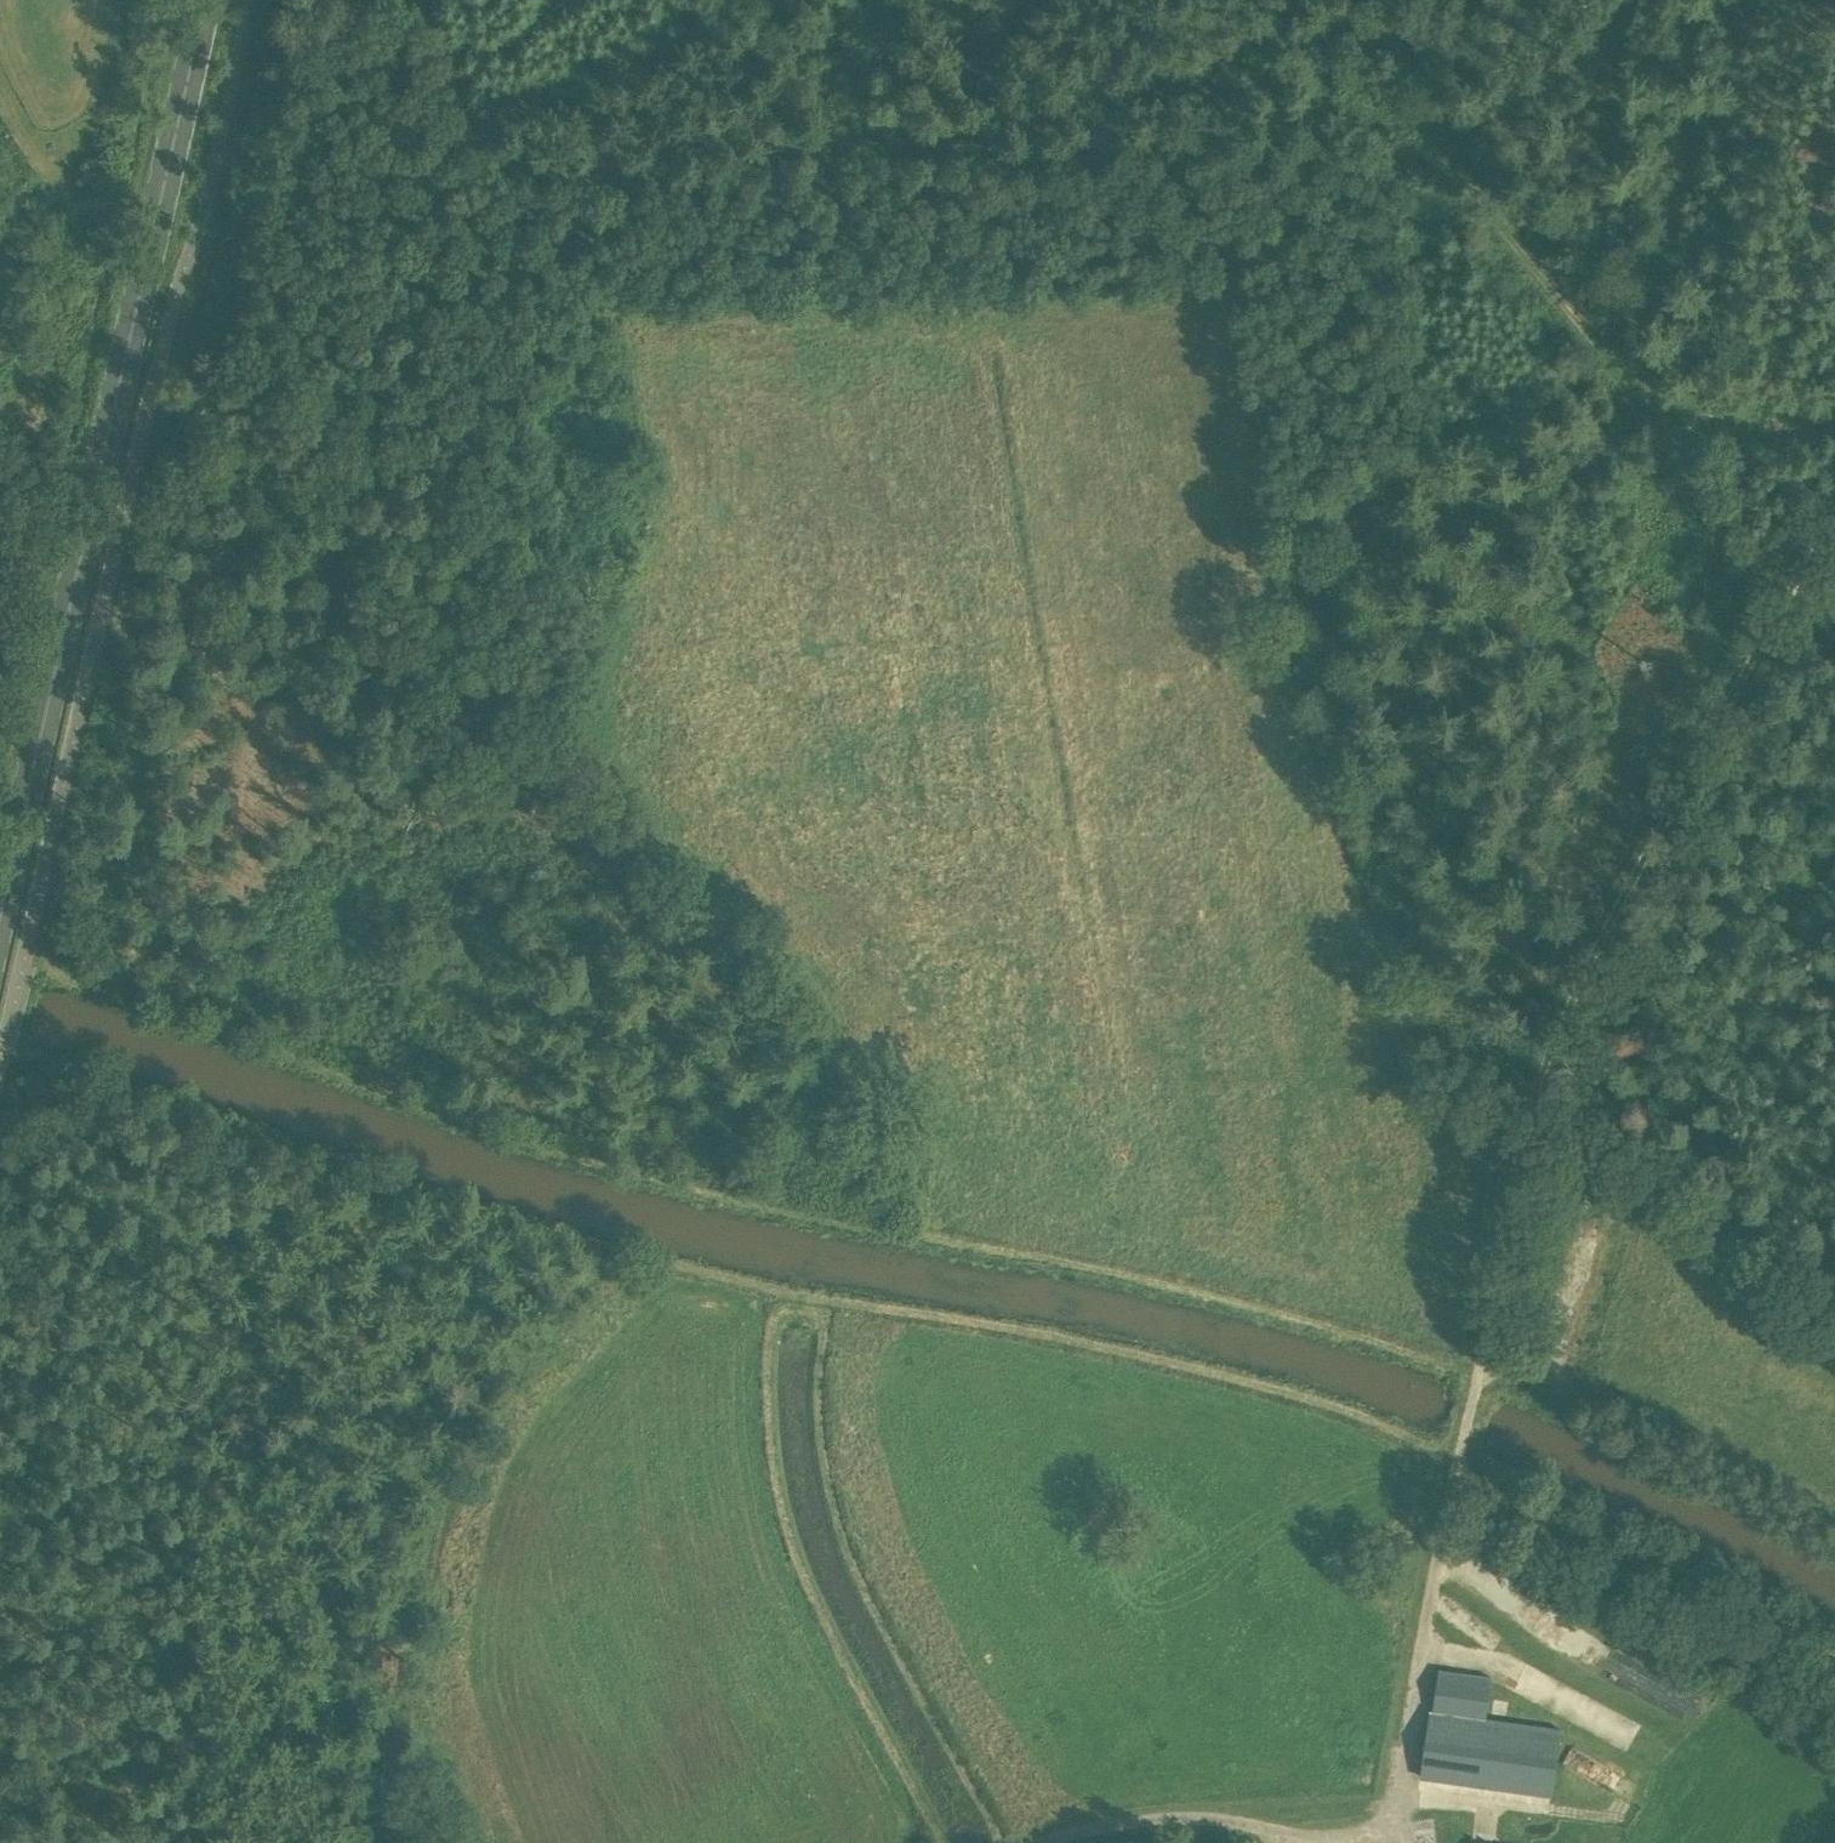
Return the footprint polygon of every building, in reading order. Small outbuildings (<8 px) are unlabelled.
[(1491,1723),(1497,1682),(1445,1673),(1439,1714),(1436,1714),(1424,1789),(1553,1810),(1566,1735),(1491,1723)]
